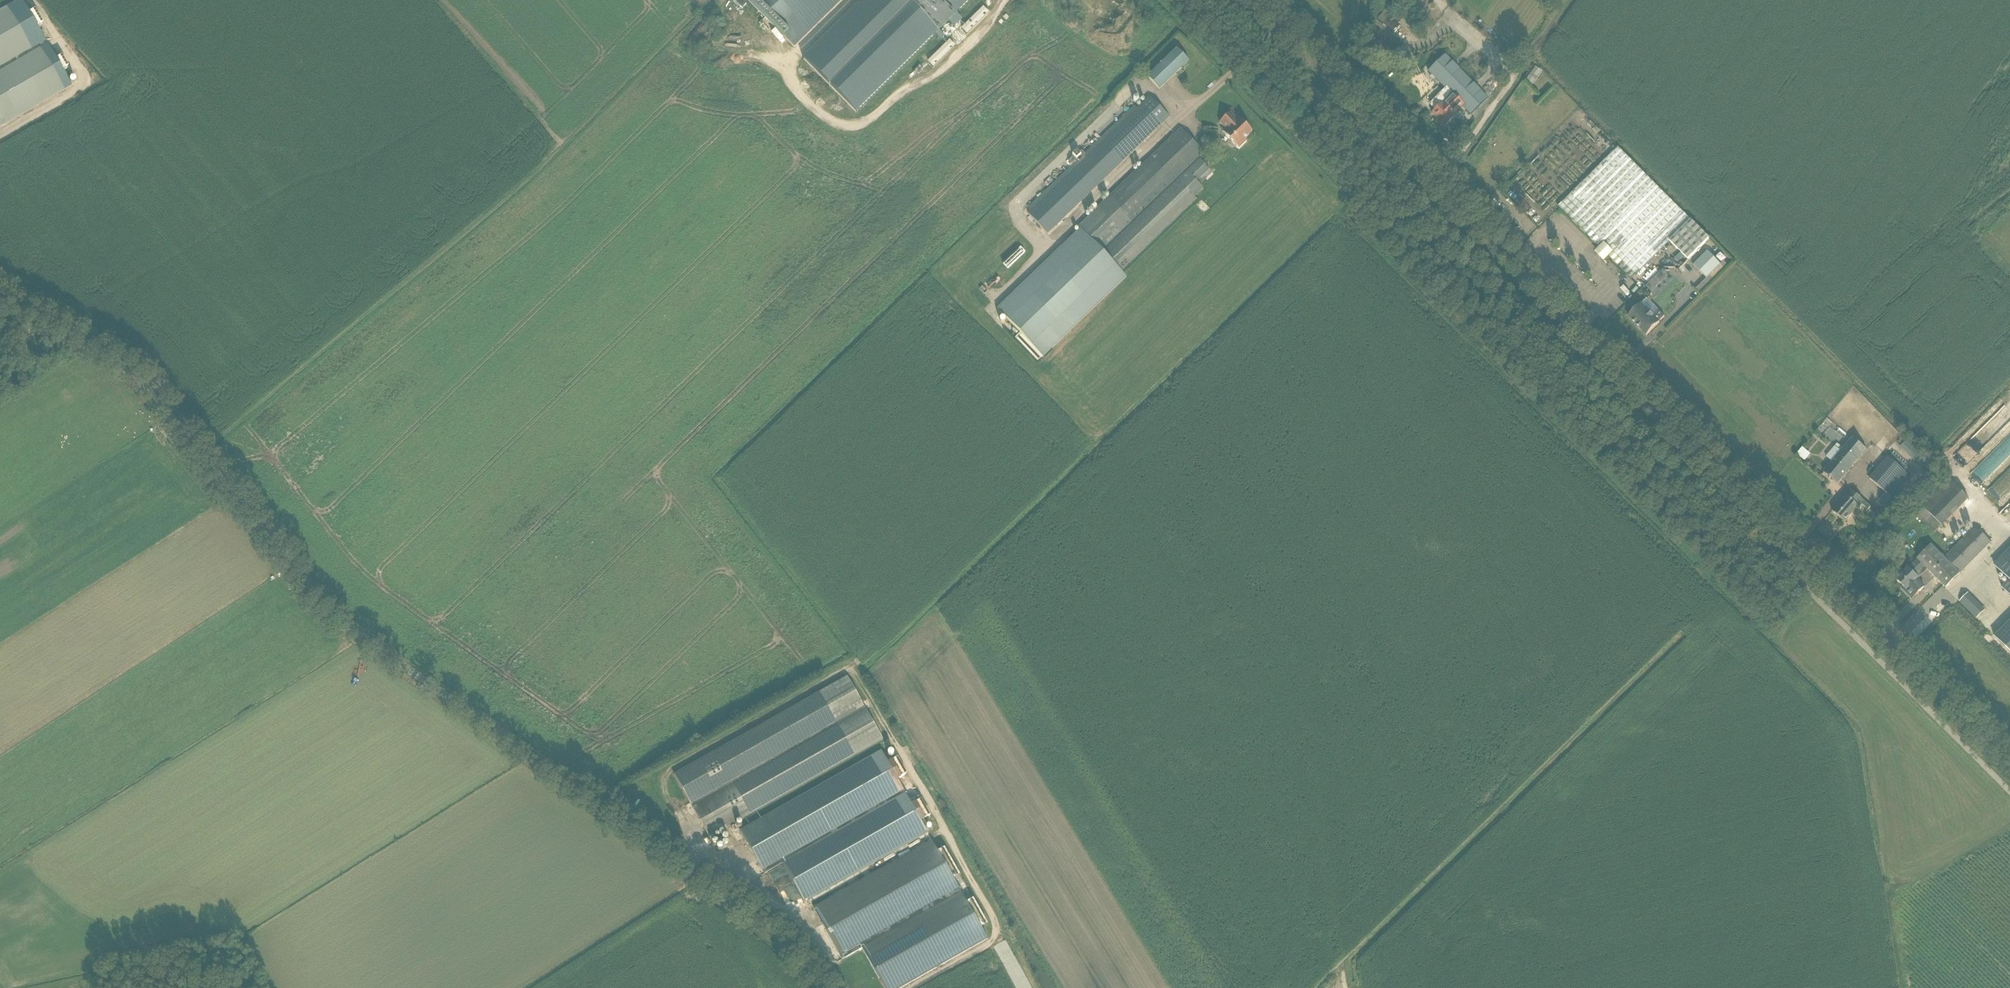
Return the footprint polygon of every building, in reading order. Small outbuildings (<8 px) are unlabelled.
[(71,86),(21,0),(18,0),(0,10),(0,127),(71,86)] [(794,47),(842,0),(747,0),(794,47)] [(803,60),(856,113),(935,36),(941,41),(944,38),(939,32),(949,22),(954,28),(962,20),(957,15),(971,0),(864,0),(803,60)] [(1450,3),(1446,0),(1405,0),(1435,22),(1450,3)] [(1385,11),(1377,20),(1392,32),(1399,22),(1385,11)] [(1181,68),(1188,61),(1177,49),(1169,56),(1147,77),(1159,89),(1181,68)] [(1444,55),(1428,71),(1445,89),(1429,105),(1434,111),(1431,113),(1444,127),(1452,120),(1455,116),(1454,116),(1463,107),(1471,115),(1487,98),(1444,55)] [(946,101),(949,111),(963,107),(960,97),(946,101)] [(975,290),(980,286),(992,298),(1059,234),(1054,228),(1169,117),(1150,97),(1137,109),(1135,107),(1085,155),(1082,151),(1079,153),(1077,151),(1072,155),(1078,161),(1026,211),(1018,202),(957,261),(969,273),(964,278),(975,290)] [(1230,113),(1219,123),(1227,131),(1224,134),(1229,139),(1238,149),(1246,141),(1244,139),(1252,132),(1244,124),(1241,121),(1237,117),(1236,119),(1230,113)] [(1079,230),(996,309),(999,312),(1020,333),(1015,337),(1038,361),(1042,357),(1043,357),(1126,278),(1121,273),(1106,257),(1190,176),(1186,171),(1204,153),(1180,128),(1077,227),(1079,230)] [(879,152),(887,138),(876,131),(868,145),(879,152)] [(1709,239),(1618,148),(1558,207),(1600,249),(1597,252),(1605,259),(1608,256),(1617,266),(1622,262),(1636,276),(1670,242),(1688,260),(1709,239)] [(1190,176),(1106,257),(1121,273),(1197,201),(1194,198),(1203,189),(1196,183),(1190,176)] [(1733,263),(1720,250),(1717,254),(1729,267),(1733,263)] [(1720,264),(1707,252),(1693,266),(1706,279),(1720,264)] [(1645,287),(1651,293),(1667,277),(1661,271),(1657,276),(1656,275),(1645,287)] [(1628,317),(1647,335),(1660,322),(1665,317),(1659,311),(1654,315),(1642,303),(1628,317)] [(1830,465),(1824,472),(1838,484),(1844,477),(1867,450),(1853,438),(1843,449),(1841,452),(1838,449),(1835,446),(1826,457),(1832,462),(1830,465)] [(1907,440),(1900,447),(1929,475),(1935,469),(1907,440)] [(1804,447),(1798,454),(1806,460),(1812,453),(1804,447)] [(1888,458),(1870,479),(1886,493),(1904,472),(1888,458)] [(1924,508),(1917,516),(1934,533),(1941,526),(1942,527),(1969,500),(1949,480),(1922,506),(1924,508)] [(1832,511),(1845,522),(1851,515),(1863,501),(1851,490),(1839,504),(1832,511)] [(1865,526),(1857,534),(1862,539),(1872,529),(1869,527),(1868,529),(1865,526)] [(1960,574),(1991,543),(1976,527),(1944,558),(1932,546),(1917,560),(1918,560),(1908,569),(1896,580),(1902,586),(1901,587),(1912,599),(1925,587),(1917,580),(1918,579),(1915,576),(1924,567),(1945,588),(1952,581),(1960,574)] [(1993,566),(2008,581),(2001,588),(2009,596),(2009,549),(1993,566)] [(1968,594),(1960,602),(1976,619),(1984,611),(1968,594)] [(1994,637),(2009,652),(2009,621),(1994,637)] [(674,775),(709,837),(882,739),(847,677),(674,775)] [(928,833),(920,820),(897,779),(906,775),(897,758),(888,763),(881,751),(740,831),(764,874),(782,864),(804,903),(928,833)] [(954,879),(960,876),(945,850),(939,853),(933,841),(814,909),(842,960),(862,948),(884,987),(901,987),(988,939),(954,879)]
